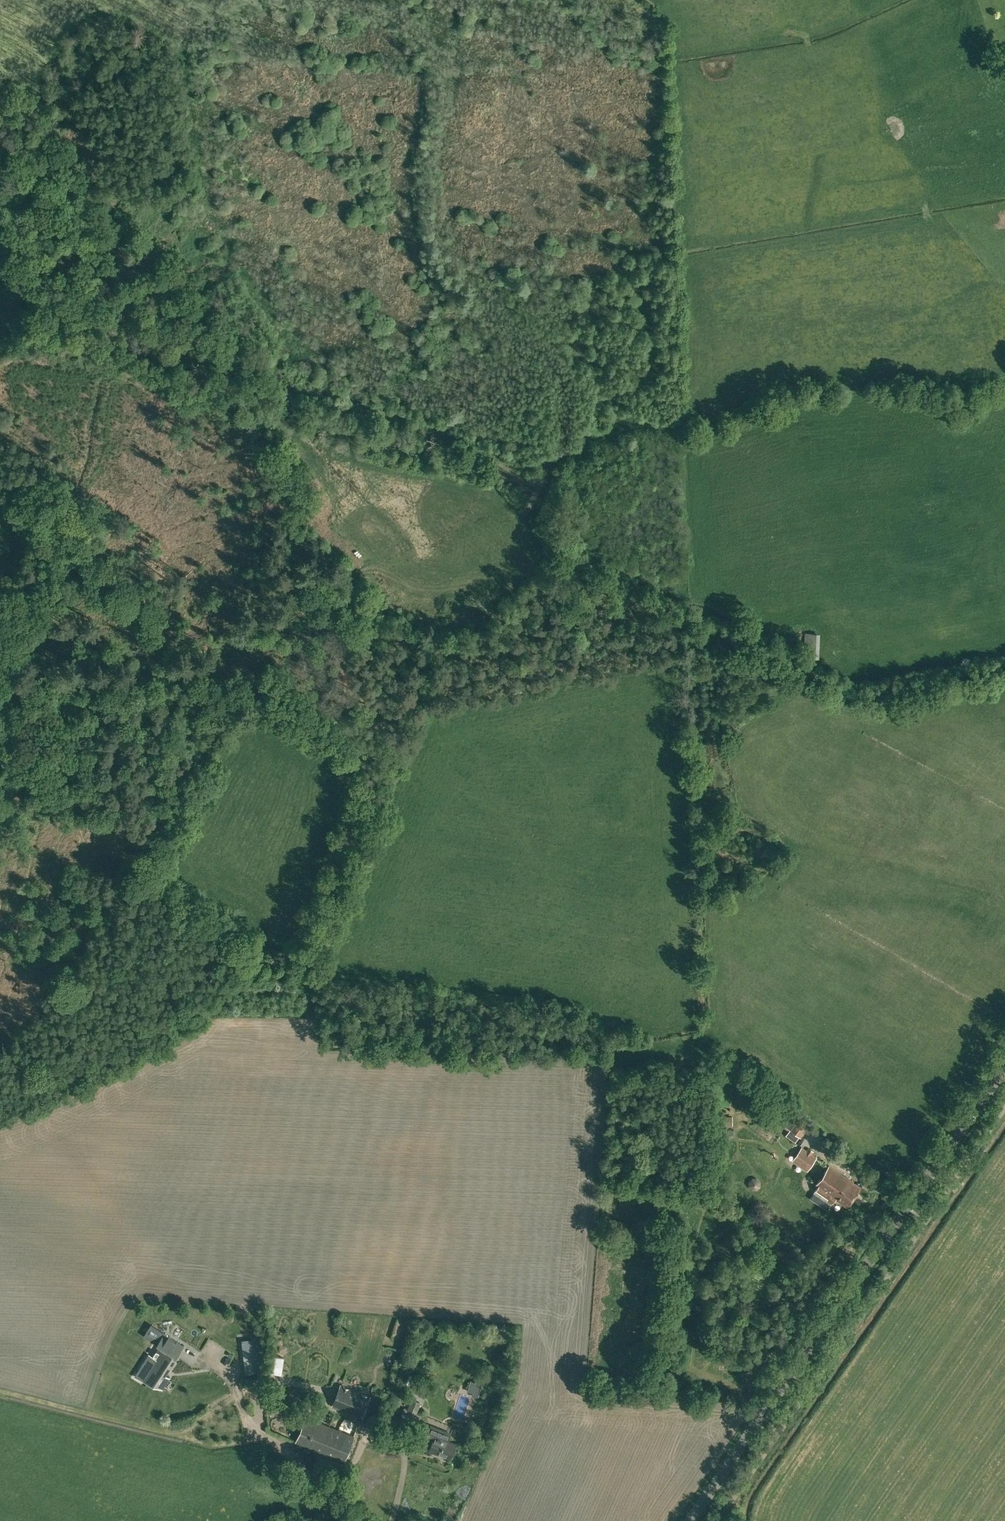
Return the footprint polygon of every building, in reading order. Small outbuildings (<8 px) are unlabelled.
[(790,1129),(789,1131),(786,1135),(795,1142),(800,1135),(800,1136),(809,1124),(790,1109),(780,1122),(790,1129)] [(732,1115),(721,1116),(721,1125),(733,1125),(732,1115)] [(792,1161),(807,1171),(817,1158),(802,1147),(792,1161)] [(814,1191),(831,1203),(835,1197),(848,1206),(861,1188),(829,1166),(815,1186),(817,1187),(814,1191)] [(169,1368),(183,1347),(184,1346),(164,1333),(157,1344),(160,1346),(152,1358),(148,1355),(137,1372),(138,1372),(140,1370),(150,1376),(148,1379),(149,1379),(150,1378),(162,1386),(162,1387),(162,1388),(170,1377),(165,1374),(166,1373),(165,1372),(168,1368),(169,1368)] [(259,1338),(242,1340),(243,1349),(260,1347),(259,1338)] [(210,1392),(217,1384),(209,1377),(200,1386),(198,1384),(195,1388),(200,1392),(204,1387),(210,1392)] [(483,1383),(476,1382),(472,1394),(479,1396),(483,1383)] [(362,1418),(370,1397),(370,1395),(341,1384),(332,1407),(362,1418)] [(220,1404),(228,1397),(221,1388),(213,1394),(220,1404)] [(462,1393),(457,1414),(468,1417),(474,1396),(462,1393)] [(409,1409),(416,1412),(420,1402),(413,1399),(409,1409)] [(306,1417),(297,1441),(314,1448),(315,1444),(322,1447),(321,1451),(344,1460),(353,1436),(328,1426),(327,1427),(315,1422),(315,1421),(306,1417)] [(455,1444),(447,1441),(450,1433),(431,1425),(425,1440),(433,1444),(430,1450),(433,1452),(434,1451),(449,1457),(451,1454),(452,1455),(456,1448),(454,1447),(455,1444)]
